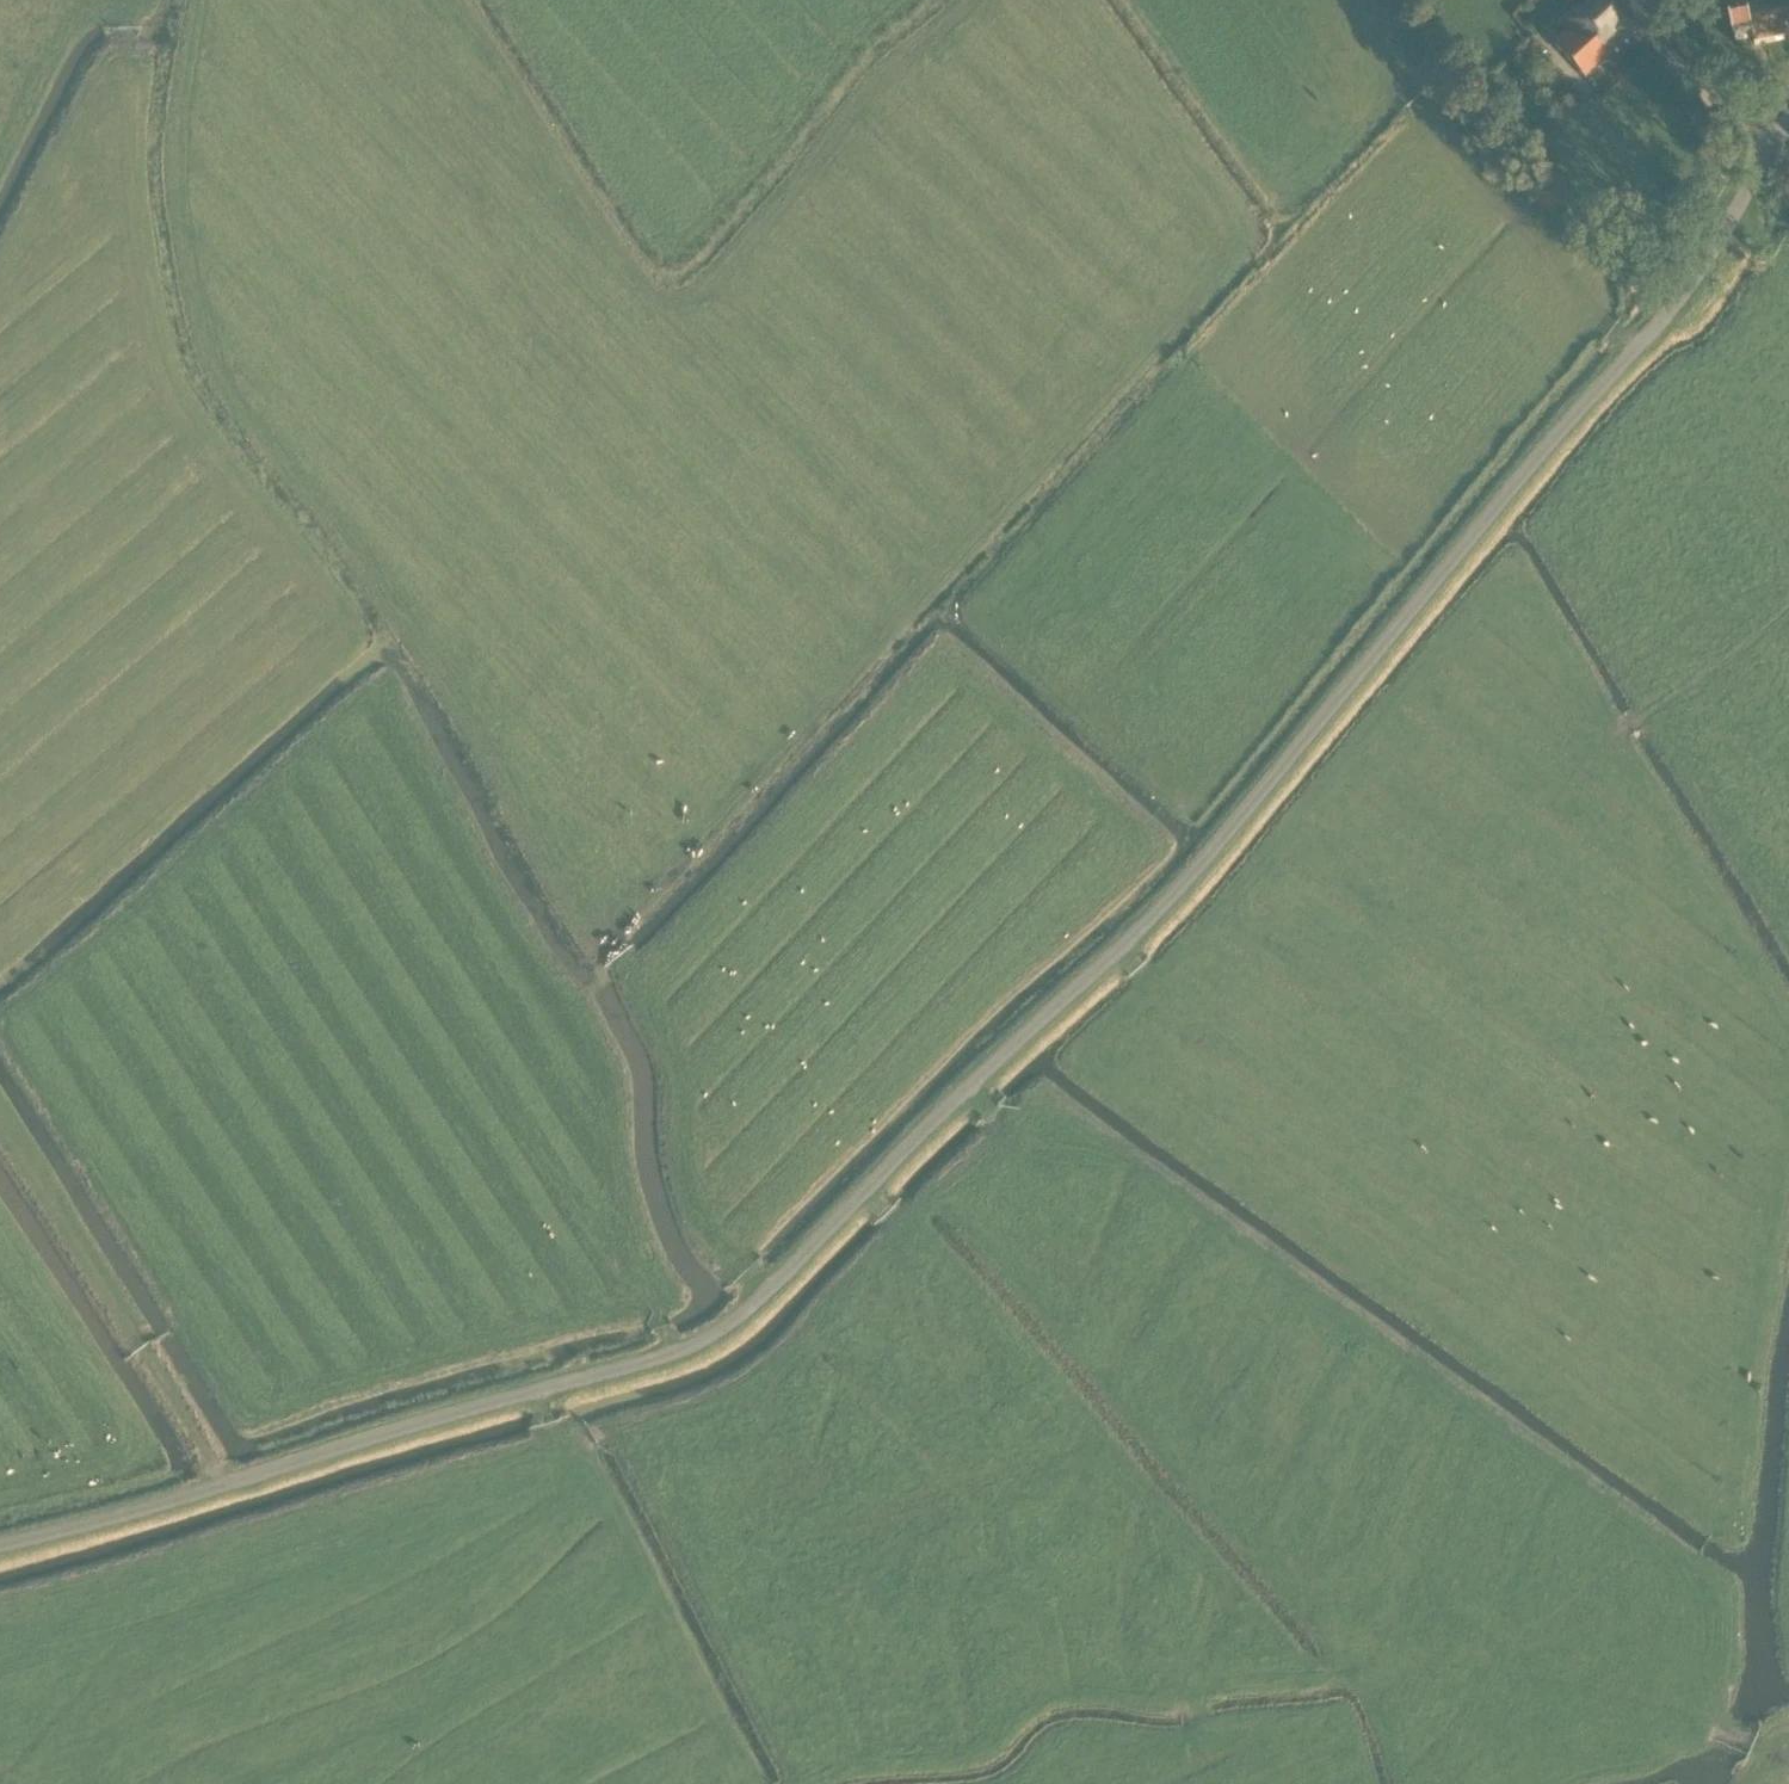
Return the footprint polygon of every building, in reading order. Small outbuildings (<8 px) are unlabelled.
[(1587,80),(1611,59),(1615,64),(1647,35),(1615,0),(1587,0),(1560,24),(1569,33),(1555,45),(1587,80)] [(1681,13),(1698,0),(1670,0),(1681,13)] [(1750,11),(1751,19),(1732,22),(1736,41),(1754,38),(1756,47),(1788,40),(1788,3),(1750,11)]
